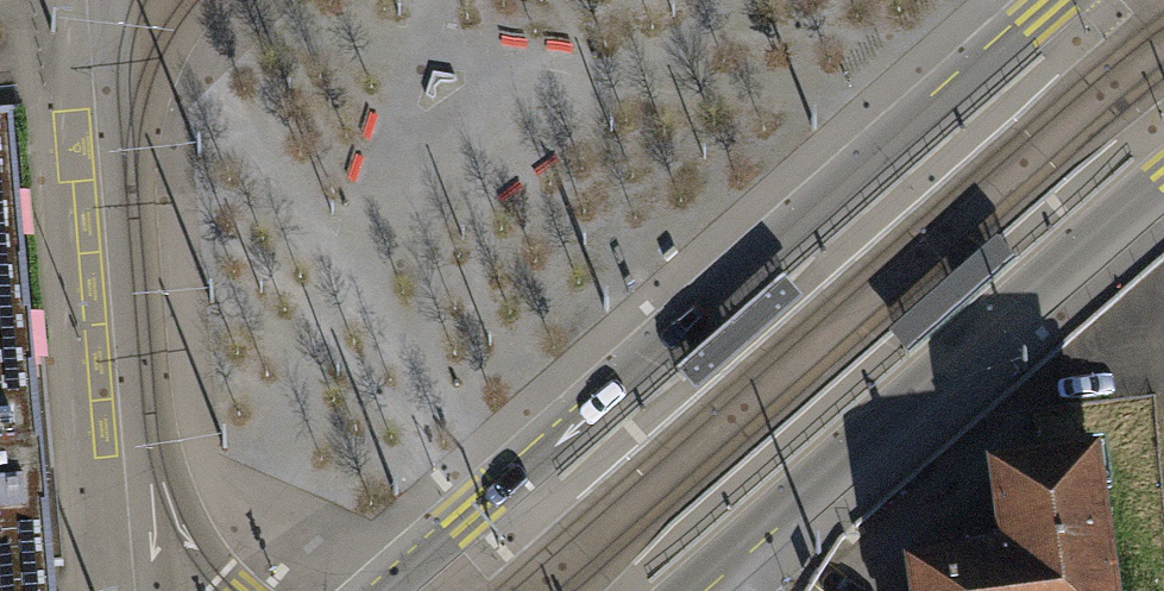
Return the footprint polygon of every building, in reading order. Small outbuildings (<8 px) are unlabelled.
[(8,135),(0,136),(0,590),(54,590),(8,135)] [(1096,463),(991,478),(1003,563),(910,576),(912,590),(1114,590),(1096,463)]
